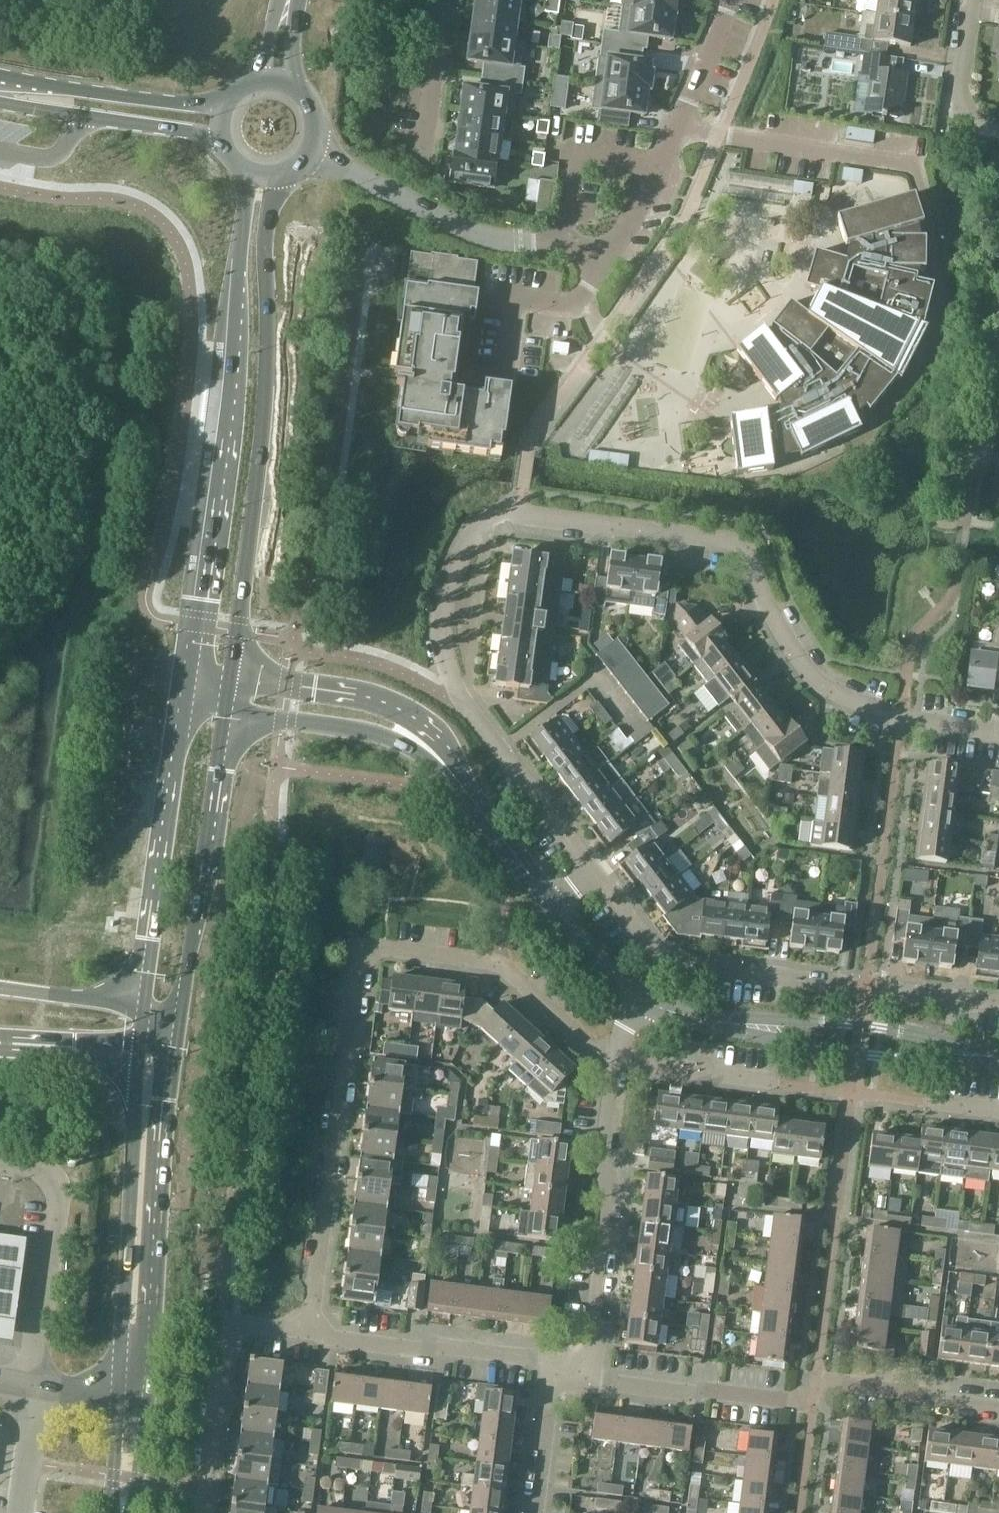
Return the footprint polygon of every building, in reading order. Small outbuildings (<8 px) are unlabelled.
[(515,22),(518,0),(476,0),(475,5),(476,8),(475,16),(515,22)] [(623,10),(677,16),(679,0),(624,0),(623,10)] [(876,15),(914,21),(917,0),(872,0),(872,1),(878,2),(876,15)] [(557,15),(558,5),(546,3),(545,13),(557,15)] [(674,39),(677,16),(623,10),(620,33),(605,31),(603,46),(643,51),(648,52),(650,36),(674,39)] [(914,21),(876,15),(864,14),(860,38),(826,33),(824,47),(887,56),(889,43),(910,46),(914,21)] [(472,28),(471,39),(522,46),(512,44),(515,22),(475,16),(474,26),(472,28)] [(563,24),(561,36),(571,37),(573,25),(563,24)] [(560,38),(549,37),(548,49),(558,50),(560,38)] [(481,78),(522,84),(523,70),(519,69),(522,46),(471,39),(469,50),(470,53),(469,63),(483,65),(481,78)] [(600,56),(596,84),(649,91),(653,61),(642,59),(643,51),(603,46),(601,56),(600,56)] [(864,54),(861,76),(871,77),(866,112),(898,117),(901,92),(903,93),(906,74),(902,73),(904,60),(890,58),(864,54)] [(462,101),(461,112),(512,119),(515,96),(520,97),(522,84),(481,78),(479,91),(465,89),(464,99),(462,101)] [(568,81),(555,79),(551,108),(564,110),(568,81)] [(645,117),(649,91),(596,84),(593,108),(602,110),(602,111),(631,115),(645,117)] [(631,115),(602,111),(600,125),(629,128),(631,115)] [(459,135),(509,142),(512,119),(461,112),(459,123),(460,126),(459,135)] [(549,124),(538,122),(536,135),(547,136),(549,124)] [(509,142),(459,135),(458,144),(456,146),(455,156),(452,156),(452,157),(496,163),(499,141),(509,143),(509,142)] [(532,168),(543,169),(544,156),(534,155),(532,168)] [(496,163),(452,157),(448,183),(454,184),(454,185),(487,189),(487,188),(493,189),(496,163)] [(841,181),(861,184),(863,172),(849,170),(843,169),(841,181)] [(540,181),(535,212),(550,214),(555,183),(540,181)] [(791,194),(811,197),(813,185),(793,181),(792,183),(791,190),(791,194)] [(846,247),(849,246),(845,262),(815,253),(804,288),(819,294),(808,316),(790,303),(772,327),(775,332),(769,338),(762,329),(736,349),(775,402),(777,400),(780,409),(766,417),(765,414),(730,418),(736,475),(773,470),(772,461),(799,454),(801,459),(860,430),(854,417),(865,408),(869,411),(896,379),(900,381),(927,328),(923,326),(933,285),(918,282),(919,269),(924,269),(926,238),(920,238),(918,226),(922,224),(913,194),(837,217),(844,242),(846,247)] [(469,324),(474,325),(478,293),(473,292),(477,263),(457,260),(458,258),(431,254),(430,256),(410,253),(394,375),(412,377),(411,384),(396,382),(396,386),(402,387),(396,433),(397,438),(402,440),(406,439),(409,435),(417,436),(417,433),(428,434),(426,448),(442,451),(443,443),(454,444),(453,452),(489,457),(490,449),(499,451),(500,445),(490,443),(491,437),(504,438),(511,389),(484,385),(484,390),(469,388),(470,375),(462,374),(469,324)] [(629,456),(589,451),(587,464),(627,469),(629,456)] [(537,547),(535,558),(513,556),(511,566),(502,565),(497,603),(506,604),(502,637),(492,636),(487,674),(496,676),(495,686),(518,689),(516,701),(547,705),(552,701),(547,693),(566,551),(537,547)] [(605,603),(629,606),(635,560),(611,557),(609,567),(607,579),(596,578),(592,606),(605,608),(605,603)] [(660,564),(635,560),(629,606),(653,609),(652,615),(665,616),(669,588),(657,586),(659,574),(658,574),(660,564)] [(592,597),(594,587),(583,586),(582,595),(592,597)] [(696,607),(677,605),(674,625),(686,640),(685,640),(700,660),(725,641),(726,641),(727,640),(711,620),(708,623),(696,607)] [(998,683),(998,621),(993,637),(992,645),(972,643),(967,687),(992,691),(993,683),(998,683)] [(596,656),(604,666),(625,650),(617,640),(596,656)] [(708,685),(713,681),(737,662),(740,660),(726,641),(725,641),(700,660),(693,665),(708,685)] [(632,659),(625,650),(604,666),(611,675),(632,659)] [(639,669),(632,659),(611,675),(619,685),(639,669)] [(751,680),(737,662),(713,681),(728,700),(730,699),(753,682),(752,679),(751,680)] [(663,665),(652,673),(658,681),(669,673),(663,665)] [(646,677),(639,669),(619,685),(626,694),(646,677)] [(669,673),(658,681),(664,688),(674,680),(669,673)] [(654,687),(646,677),(626,694),(633,703),(654,687)] [(664,688),(669,695),(680,686),(674,680),(664,688)] [(633,703),(641,713),(661,697),(654,687),(633,703)] [(751,725),(751,724),(772,708),(772,707),(758,689),(759,689),(757,687),(734,704),(735,705),(723,714),(739,734),(748,727),(751,725)] [(647,722),(647,723),(669,706),(669,705),(668,705),(661,697),(641,713),(647,721),(647,722)] [(589,708),(596,718),(604,712),(597,702),(589,708)] [(765,743),(790,724),(789,724),(775,705),(772,707),(772,708),(751,724),(751,725),(765,743)] [(611,721),(604,712),(596,718),(603,727),(611,721)] [(562,716),(558,718),(525,744),(539,763),(544,758),(572,736),(578,732),(567,716),(562,716)] [(647,723),(638,730),(639,732),(644,738),(654,731),(647,723)] [(789,724),(790,724),(765,743),(764,743),(780,764),(806,743),(790,723),(789,724)] [(684,734),(678,727),(668,736),(673,743),(684,734)] [(644,738),(639,732),(638,730),(629,737),(629,738),(633,743),(635,745),(644,738)] [(544,758),(557,775),(585,754),(572,736),(544,758)] [(624,738),(614,745),(620,754),(633,743),(629,738),(626,740),(624,738)] [(683,756),(694,747),(688,741),(678,749),(683,756)] [(861,779),(864,755),(822,749),(819,774),(831,775),(861,779)] [(557,775),(570,792),(608,763),(607,762),(597,769),(585,754),(557,775)] [(664,760),(671,769),(679,763),(672,754),(664,760)] [(734,757),(723,765),(728,772),(739,764),(734,757)] [(570,792),(583,809),(621,780),(608,763),(570,792)] [(686,773),(679,763),(671,769),(678,779),(686,773)] [(928,763),(925,787),(955,791),(958,767),(928,763)] [(744,770),(739,764),(728,772),(733,779),(744,770)] [(793,767),(779,765),(778,774),(792,775),(793,767)] [(989,796),(998,797),(998,772),(993,772),(989,796)] [(791,784),(792,775),(778,774),(777,782),(791,784)] [(831,775),(828,799),(858,803),(861,779),(831,775)] [(635,798),(621,780),(583,809),(596,826),(635,798)] [(925,787),(922,811),(952,815),(955,791),(925,787)] [(783,803),(793,804),(794,795),(784,794),(783,803)] [(989,796),(988,804),(998,806),(998,797),(989,796)] [(648,815),(635,798),(596,826),(590,830),(604,849),(629,829),(637,839),(650,829),(655,825),(648,815)] [(828,799),(825,823),(855,827),(858,803),(828,799)] [(714,808),(706,815),(713,824),(721,818),(714,808)] [(774,808),(773,816),(786,818),(787,809),(774,808)] [(922,811),(919,835),(949,839),(952,815),(922,811)] [(773,816),(772,825),(785,826),(786,818),(773,816)] [(728,827),(721,818),(713,824),(720,834),(728,827)] [(633,886),(638,882),(666,860),(653,842),(668,831),(661,822),(650,830),(650,829),(637,839),(627,847),(634,856),(619,868),(633,886)] [(852,851),(855,827),(825,823),(812,822),(809,846),(852,851)] [(946,863),(949,839),(919,835),(915,860),(946,863)] [(998,837),(984,835),(983,843),(997,845),(998,837)] [(996,854),(997,845),(983,843),(982,852),(996,854)] [(743,863),(751,856),(744,847),(736,853),(743,863)] [(638,882),(651,898),(679,877),(679,876),(691,867),(678,850),(666,860),(638,882)] [(777,850),(776,860),(788,862),(789,852),(777,850)] [(861,863),(840,860),(839,871),(860,873),(861,863)] [(903,882),(915,883),(916,871),(904,870),(903,882)] [(987,877),(975,876),(974,886),(986,888),(987,877)] [(697,900),(679,877),(651,898),(664,915),(662,917),(669,926),(679,932),(697,900)] [(785,884),(784,896),(795,897),(795,890),(792,885),(785,884)] [(747,906),(743,941),(742,941),(741,949),(764,951),(768,922),(780,924),(783,896),(771,894),(768,909),(747,906)] [(796,897),(783,896),(780,924),(791,925),(790,938),(789,948),(814,951),(820,906),(796,903),(796,897)] [(700,936),(721,939),(726,904),(697,900),(679,932),(689,937),(700,939),(700,936)] [(843,909),(820,906),(814,951),(838,954),(839,944),(840,944),(841,932),(853,933),(856,905),(844,903),(843,909)] [(721,939),(742,941),(743,941),(747,906),(726,904),(721,939)] [(902,963),(926,966),(932,920),(909,917),(909,912),(897,910),(893,939),(904,940),(903,952),(902,963)] [(954,947),(966,948),(970,919),(961,918),(961,913),(936,910),(935,920),(932,920),(926,966),(951,969),(954,947)] [(970,919),(966,948),(978,950),(974,978),(997,981),(998,974),(997,974),(998,962),(998,939),(981,936),(983,921),(970,919)] [(388,1010),(412,1013),(416,981),(392,977),(392,982),(382,981),(379,1003),(376,1002),(375,1012),(382,1013),(383,1005),(389,1006),(388,1010)] [(440,984),(416,981),(412,1013),(436,1017),(440,984)] [(465,987),(440,984),(436,1017),(461,1020),(470,1024),(481,1000),(464,998),(465,987)] [(480,1029),(498,1045),(520,1021),(502,1004),(495,1012),(481,1000),(470,1024),(480,1029)] [(538,1037),(520,1021),(498,1045),(516,1061),(538,1037)] [(556,1053),(538,1037),(516,1061),(516,1062),(508,1070),(525,1086),(556,1053)] [(382,1056),(406,1059),(408,1047),(384,1044),(382,1056)] [(418,1048),(408,1047),(406,1059),(417,1061),(418,1048)] [(574,1070),(556,1053),(525,1086),(544,1103),(563,1106),(566,1088),(561,1084),(574,1070)] [(372,1061),(369,1086),(422,1092),(414,1091),(417,1067),(372,1061)] [(450,1084),(448,1096),(458,1097),(459,1085),(450,1084)] [(421,1101),(422,1092),(369,1086),(366,1110),(411,1115),(413,1100),(421,1101)] [(653,1128),(678,1131),(682,1098),(658,1095),(653,1128)] [(456,1109),(458,1097),(448,1096),(447,1108),(456,1109)] [(706,1101),(682,1098),(678,1131),(702,1134),(706,1101)] [(488,1101),(478,1100),(476,1113),(486,1114),(488,1101)] [(702,1134),(725,1137),(729,1104),(706,1101),(702,1134)] [(725,1137),(749,1140),(753,1107),(729,1104),(725,1137)] [(749,1140),(772,1143),(777,1110),(753,1107),(749,1140)] [(411,1116),(411,1115),(366,1110),(363,1133),(396,1138),(399,1114),(411,1116)] [(778,1110),(777,1110),(772,1143),(771,1155),(795,1158),(799,1125),(776,1122),(778,1110)] [(473,1127),(484,1128),(486,1119),(474,1117),(473,1127)] [(498,1121),(486,1119),(484,1128),(497,1130),(498,1121)] [(537,1122),(535,1135),(559,1138),(561,1125),(537,1122)] [(799,1125),(795,1158),(820,1161),(824,1128),(799,1125)] [(944,1132),(920,1129),(919,1141),(916,1173),(938,1176),(944,1132)] [(435,1130),(433,1143),(442,1144),(444,1131),(435,1130)] [(968,1135),(944,1132),(938,1176),(962,1179),(968,1135)] [(363,1133),(360,1157),(393,1161),(396,1138),(363,1133)] [(872,1134),(868,1167),(891,1170),(895,1137),(872,1134)] [(491,1135),(488,1160),(497,1161),(500,1136),(491,1135)] [(991,1138),(968,1135),(962,1179),(986,1182),(987,1171),(991,1138)] [(891,1170),(916,1173),(919,1141),(918,1141),(918,1140),(895,1137),(891,1170)] [(998,1172),(998,1139),(991,1138),(987,1171),(998,1172)] [(540,1141),(536,1166),(567,1170),(570,1146),(540,1141)] [(441,1156),(442,1144),(433,1143),(431,1155),(441,1156)] [(634,1145),(633,1156),(644,1158),(645,1147),(634,1145)] [(648,1170),(672,1173),(675,1153),(650,1149),(648,1170)] [(390,1185),(393,1161),(360,1157),(357,1181),(390,1185)] [(496,1173),(497,1161),(488,1160),(486,1172),(496,1173)] [(524,1189),(533,1190),(564,1194),(567,1170),(536,1166),(527,1165),(524,1189)] [(685,1165),(684,1174),(696,1176),(697,1166),(685,1165)] [(710,1168),(697,1166),(696,1176),(708,1177),(710,1168)] [(745,1173),(733,1171),(731,1180),(743,1182),(745,1173)] [(757,1174),(745,1173),(743,1182),(756,1184),(757,1174)] [(647,1176),(644,1201),(675,1205),(678,1180),(647,1176)] [(428,1178),(427,1190),(436,1191),(438,1179),(428,1178)] [(357,1181),(354,1205),(387,1209),(390,1185),(357,1181)] [(715,1197),(724,1198),(726,1186),(717,1185),(715,1197)] [(434,1203),(436,1191),(427,1190),(425,1202),(434,1203)] [(533,1190),(530,1214),(561,1218),(564,1194),(533,1190)] [(483,1195),(482,1208),(491,1209),(493,1196),(483,1195)] [(789,1200),(765,1197),(764,1206),(788,1210),(789,1200)] [(802,1202),(789,1200),(788,1210),(801,1211),(802,1202)] [(644,1201),(641,1224),(672,1228),(675,1205),(644,1201)] [(354,1205),(351,1228),(384,1233),(387,1209),(354,1205)] [(489,1221),(491,1209),(482,1208),(480,1220),(489,1221)] [(873,1220),(885,1222),(886,1213),(874,1211),(873,1220)] [(561,1218),(530,1214),(530,1213),(520,1212),(517,1237),(558,1242),(561,1218)] [(899,1214),(886,1213),(885,1222),(898,1224),(899,1214)] [(804,1220),(773,1216),(770,1241),(801,1245),(804,1220)] [(921,1227),(932,1228),(933,1219),(922,1217),(921,1227)] [(932,1228),(945,1230),(947,1220),(933,1219),(932,1228)] [(712,1221),(711,1233),(720,1234),(721,1222),(712,1221)] [(980,1225),(962,1222),(961,1232),(979,1234),(980,1225)] [(727,1223),(726,1235),(735,1236),(736,1224),(727,1223)] [(669,1252),(672,1228),(641,1224),(638,1248),(669,1252)] [(422,1225),(421,1237),(430,1239),(431,1226),(422,1225)] [(994,1227),(980,1225),(979,1234),(993,1236),(994,1227)] [(381,1257),(384,1233),(351,1228),(348,1252),(381,1257)] [(868,1228),(865,1252),(896,1256),(899,1232),(868,1228)] [(718,1247),(720,1234),(711,1233),(709,1245),(718,1247)] [(733,1249),(735,1236),(726,1235),(724,1247),(733,1249)] [(428,1251),(430,1239),(421,1237),(421,1239),(420,1241),(419,1250),(428,1251)] [(447,1246),(460,1247),(462,1238),(449,1237),(447,1246)] [(473,1240),(462,1238),(460,1247),(472,1249),(473,1240)] [(770,1241),(767,1264),(798,1268),(801,1245),(770,1241)] [(17,1245),(0,1243),(0,1344),(5,1345),(17,1245)] [(509,1244),(496,1243),(495,1252),(508,1253),(509,1244)] [(521,1246),(509,1244),(508,1253),(520,1255),(521,1246)] [(638,1248),(635,1272),(666,1276),(667,1263),(681,1265),(682,1254),(669,1252),(638,1248)] [(543,1258),(556,1260),(557,1251),(544,1249),(543,1258)] [(936,1250),(935,1261),(944,1262),(945,1251),(936,1250)] [(378,1281),(381,1257),(348,1252),(345,1277),(378,1281)] [(865,1252),(862,1276),(903,1282),(906,1257),(896,1256),(865,1252)] [(943,1272),(944,1262),(935,1261),(932,1285),(941,1286),(943,1272)] [(767,1264),(764,1288),(795,1292),(798,1268),(767,1264)] [(706,1268),(705,1281),(714,1282),(715,1270),(706,1268)] [(720,1282),(729,1284),(730,1272),(721,1270),(720,1282)] [(635,1272),(632,1296),(663,1299),(666,1276),(635,1272)] [(971,1285),(971,1282),(972,1276),(961,1274),(959,1283),(971,1285)] [(412,1275),(411,1285),(424,1286),(425,1276),(412,1275)] [(862,1276),(859,1300),(900,1305),(903,1282),(862,1276)] [(985,1277),(972,1276),(971,1282),(971,1285),(984,1286),(985,1277)] [(388,1282),(378,1281),(345,1277),(342,1301),(374,1305),(376,1291),(386,1292),(388,1282)] [(692,1282),(691,1293),(703,1294),(703,1293),(705,1281),(693,1279),(692,1282)] [(712,1294),(714,1282),(705,1281),(703,1293),(712,1294)] [(727,1296),(729,1284),(720,1282),(718,1295),(727,1296)] [(427,1312),(452,1315),(455,1287),(430,1284),(427,1312)] [(421,1311),(424,1286),(411,1285),(408,1309),(421,1311)] [(479,1290),(455,1287),(452,1315),(475,1318),(479,1290)] [(792,1316),(795,1292),(764,1288),(761,1312),(792,1316)] [(475,1318),(499,1321),(502,1294),(479,1290),(475,1318)] [(527,1297),(502,1294),(499,1321),(523,1324),(527,1297)] [(660,1323),(663,1299),(632,1296),(629,1319),(660,1323)] [(551,1300),(527,1297),(523,1324),(547,1327),(551,1300)] [(930,1297),(928,1309),(938,1310),(939,1298),(930,1297)] [(899,1317),(900,1305),(859,1300),(856,1324),(887,1328),(888,1316),(899,1317)] [(936,1323),(938,1310),(928,1309),(927,1322),(936,1323)] [(750,1335),(758,1336),(789,1340),(792,1316),(761,1312),(754,1311),(750,1335)] [(692,1327),(708,1329),(709,1316),(700,1315),(699,1327),(692,1327)] [(715,1317),(714,1330),(723,1332),(724,1318),(715,1317)] [(660,1323),(629,1319),(626,1344),(657,1348),(660,1323)] [(937,1360),(961,1363),(966,1322),(967,1321),(957,1320),(955,1331),(941,1329),(937,1360)] [(990,1325),(966,1322),(961,1363),(985,1366),(990,1325)] [(990,1323),(985,1366),(998,1368),(998,1324),(990,1323)] [(885,1341),(887,1328),(856,1324),(852,1349),(877,1352),(877,1357),(893,1360),(895,1343),(885,1341)] [(704,1353),(708,1329),(692,1327),(689,1351),(704,1353)] [(721,1343),(723,1332),(714,1330),(712,1342),(721,1343)] [(919,1357),(931,1359),(934,1334),(922,1333),(919,1357)] [(786,1364),(789,1340),(758,1336),(755,1361),(786,1364)] [(250,1361),(247,1386),(280,1390),(283,1366),(250,1361)] [(316,1370),(313,1394),(326,1395),(329,1372),(316,1370)] [(331,1403),(355,1407),(359,1375),(335,1372),(331,1403)] [(382,1378),(359,1375),(355,1407),(378,1410),(382,1378)] [(407,1382),(382,1378),(378,1410),(403,1413),(407,1382)] [(431,1385),(407,1382),(403,1413),(428,1416),(431,1385)] [(484,1403),(482,1416),(513,1420),(516,1396),(512,1395),(513,1390),(477,1385),(475,1401),(484,1403)] [(277,1413),(280,1390),(247,1386),(244,1409),(277,1413)] [(437,1386),(434,1410),(447,1411),(448,1403),(457,1404),(459,1390),(450,1389),(450,1387),(437,1386)] [(324,1406),(326,1395),(313,1394),(313,1396),(312,1404),(324,1406)] [(305,1395),(304,1403),(312,1404),(313,1396),(305,1395)] [(244,1409),(241,1433),(274,1437),(277,1413),(244,1409)] [(446,1422),(447,1411),(434,1410),(433,1420),(446,1422)] [(620,1416),(595,1413),(591,1440),(617,1443),(620,1416)] [(482,1416),(479,1439),(510,1443),(513,1420),(482,1416)] [(617,1443),(640,1446),(644,1419),(620,1416),(617,1443)] [(640,1446),(664,1449),(668,1422),(644,1419),(640,1446)] [(843,1420),(840,1445),(867,1448),(870,1424),(843,1420)] [(692,1425),(668,1422),(664,1449),(688,1453),(692,1425)] [(913,1429),(911,1442),(920,1443),(922,1431),(913,1429)] [(320,1443),(321,1432),(312,1430),(311,1442),(320,1443)] [(924,1462),(949,1466),(953,1435),(928,1431),(924,1462)] [(241,1433),(238,1457),(270,1461),(274,1437),(241,1433)] [(749,1433),(746,1457),(773,1460),(777,1436),(749,1433)] [(976,1438),(953,1435),(949,1466),(972,1469),(976,1438)] [(696,1438),(694,1450),(704,1451),(705,1439),(696,1438)] [(996,1472),(998,1448),(998,1440),(976,1438),(972,1469),(996,1472)] [(507,1467),(510,1443),(479,1439),(476,1463),(507,1467)] [(309,1455),(318,1456),(320,1443),(311,1442),(309,1455)] [(337,1452),(349,1454),(350,1445),(338,1443),(337,1452)] [(349,1454),(362,1456),(363,1446),(350,1445),(349,1454)] [(864,1472),(867,1448),(840,1445),(837,1469),(864,1472)] [(430,1446),(428,1457),(437,1458),(439,1447),(430,1446)] [(385,1459),(396,1460),(398,1451),(386,1449),(385,1459)] [(702,1464),(704,1451),(694,1450),(693,1463),(702,1464)] [(398,1451),(396,1460),(409,1462),(410,1453),(398,1451)] [(234,1481),(267,1485),(278,1486),(281,1463),(270,1461),(238,1457),(234,1481)] [(436,1471),(437,1458),(428,1457),(427,1470),(436,1471)] [(770,1484),(773,1460),(746,1457),(743,1480),(770,1484)] [(335,1467),(347,1469),(348,1460),(336,1458),(335,1467)] [(361,1461),(348,1460),(347,1469),(360,1471),(361,1461)] [(504,1491),(507,1467),(476,1463),(474,1477),(463,1476),(462,1486),(473,1487),(504,1491)] [(383,1474),(395,1475),(396,1466),(384,1465),(383,1474)] [(421,1469),(396,1466),(395,1475),(395,1479),(419,1482),(421,1469)] [(908,1466),(907,1477),(916,1479),(917,1467),(908,1466)] [(861,1495),(864,1472),(837,1469),(834,1492),(861,1495)] [(916,1479),(907,1477),(905,1490),(914,1491),(916,1479)] [(306,1478),(304,1489),(314,1490),(315,1479),(306,1478)] [(743,1480),(740,1504),(767,1508),(770,1484),(743,1480)] [(274,1510),(277,1486),(234,1481),(231,1505),(264,1509),(274,1510)] [(597,1493),(610,1495),(611,1486),(598,1484),(597,1493)] [(623,1487),(611,1486),(610,1495),(622,1496),(623,1487)] [(690,1486),(688,1497),(698,1499),(699,1487),(690,1486)] [(470,1511),(485,1512),(501,1512),(504,1491),(473,1487),(470,1511)] [(312,1504),(314,1490),(304,1489),(303,1503),(312,1504)] [(646,1490),(645,1499),(658,1501),(659,1492),(646,1490)] [(658,1501),(669,1503),(670,1493),(659,1492),(658,1501)] [(861,1495),(834,1492),(831,1512),(859,1512),(861,1495)] [(424,1493),(422,1505),(431,1506),(433,1494),(424,1493)] [(696,1511),(698,1499),(688,1497),(687,1510),(696,1511)] [(595,1508),(608,1510),(609,1501),(596,1499),(595,1508)] [(913,1502),(901,1500),(900,1512),(901,1512),(911,1512),(913,1502)] [(991,1511),(992,1503),(992,1502),(981,1500),(980,1506),(967,1504),(966,1512),(991,1512),(991,1511)] [(621,1503),(609,1501),(608,1510),(620,1512),(621,1503)] [(930,1512),(936,1512),(942,1512),(943,1505),(931,1503),(930,1512)] [(991,1512),(998,1512),(998,1504),(992,1503),(991,1511),(991,1512)] [(739,1512),(767,1512),(767,1508),(740,1504),(739,1512)] [(264,1509),(231,1505),(230,1512),(264,1512),(264,1509)] [(391,1508),(367,1505),(366,1512),(390,1512),(391,1508)] [(431,1506),(422,1505),(421,1512),(430,1512),(431,1506)] [(943,1505),(942,1512),(955,1512),(956,1506),(943,1505)]
